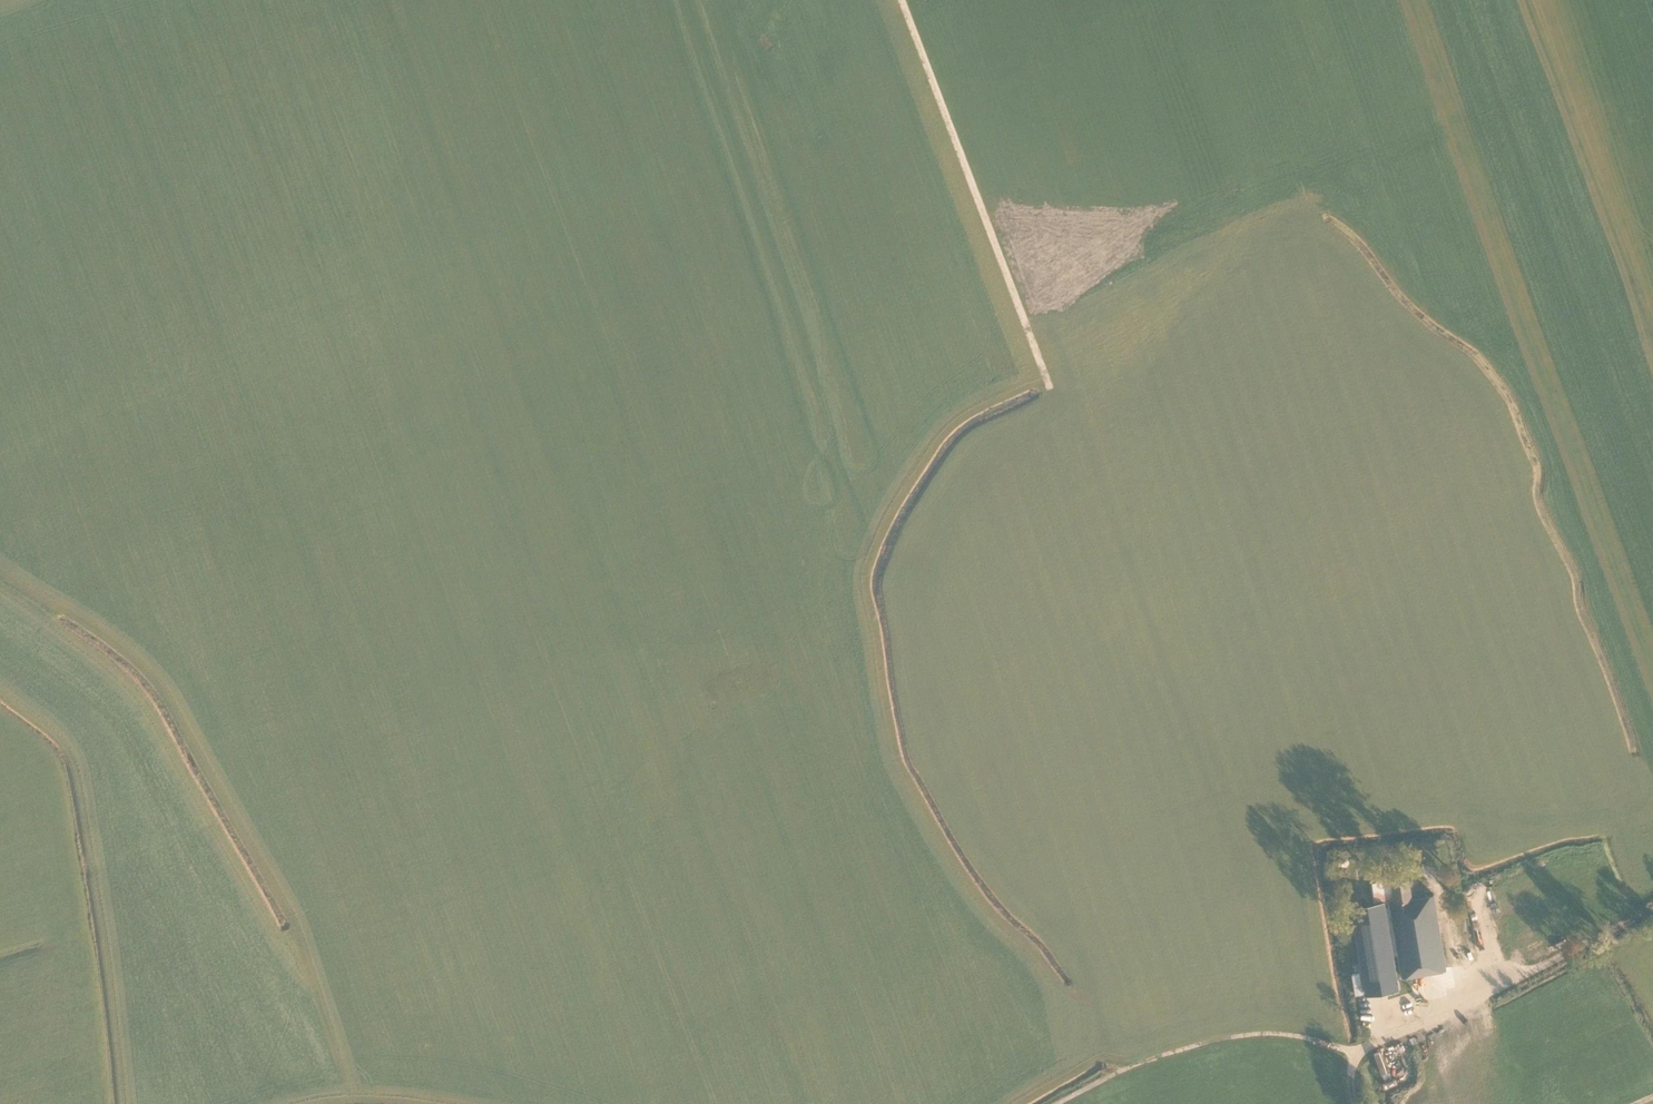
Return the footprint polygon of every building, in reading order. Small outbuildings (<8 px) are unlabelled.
[(1393,878),(1382,880),(1385,899),(1394,898),(1394,900),(1411,897),(1410,893),(1410,892),(1409,893),(1408,888),(1410,887),(1409,887),(1408,876),(1401,877),(1400,877),(1400,874),(1392,875),(1393,878)] [(1446,969),(1433,893),(1411,897),(1394,900),(1389,900),(1401,976),(1446,969)] [(1399,988),(1384,900),(1350,905),(1365,994),(1368,993),(1368,992),(1377,991),(1377,992),(1377,991),(1386,990),(1399,988)] [(1304,1003),(1334,996),(1333,989),(1302,995),(1304,1003)]
